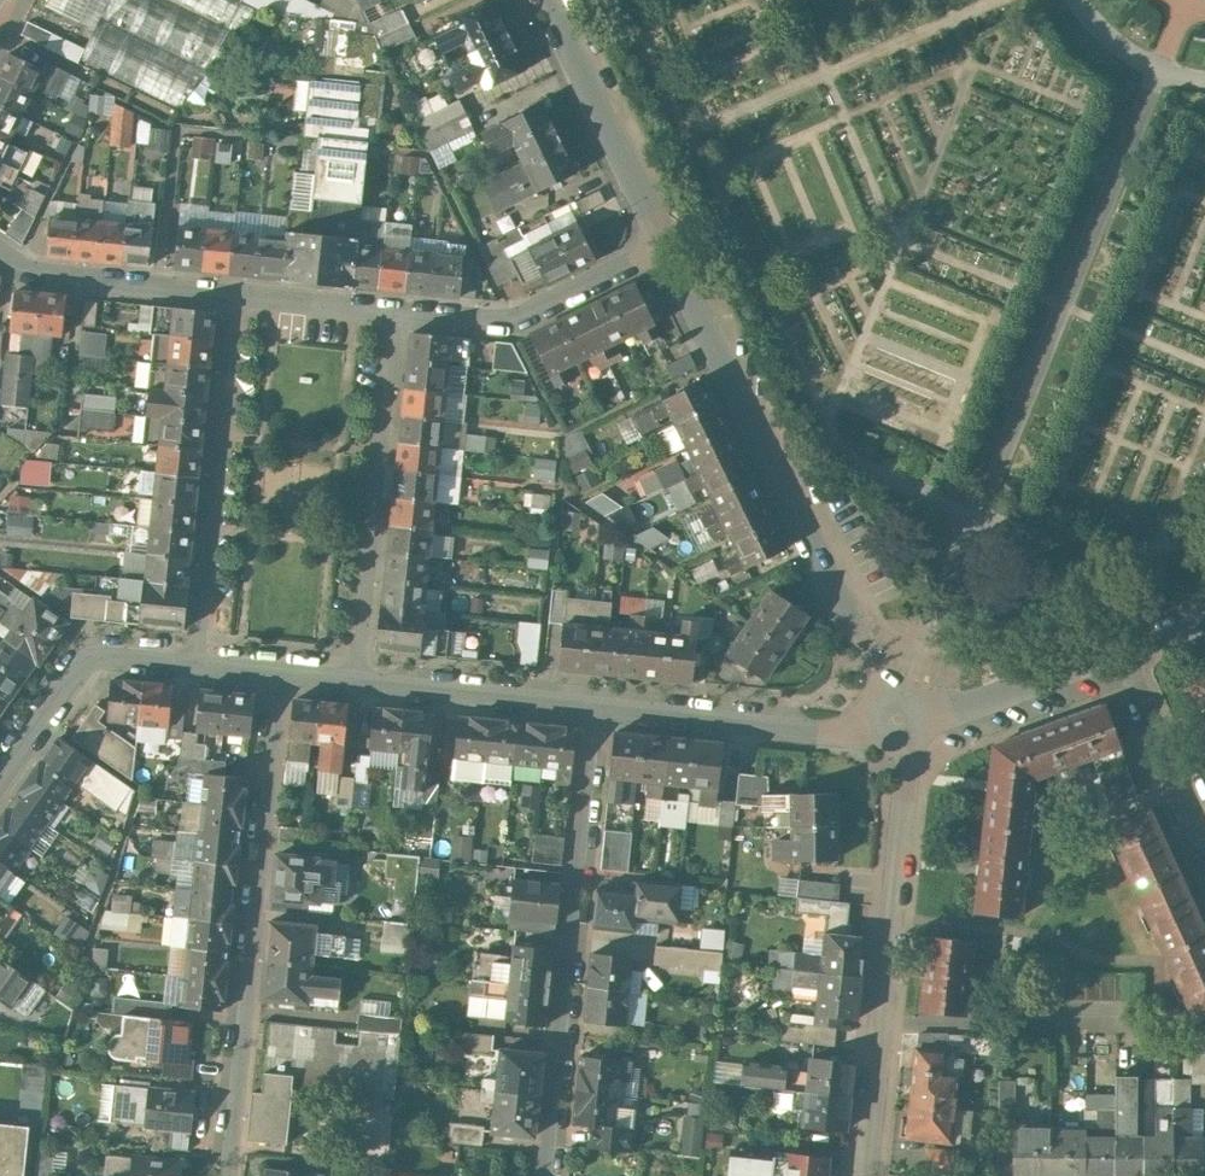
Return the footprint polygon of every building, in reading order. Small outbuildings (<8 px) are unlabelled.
[(46,6),(79,23),(90,0),(49,0),(46,6)] [(100,18),(210,72),(238,35),(171,0),(109,0),(100,18)] [(304,0),(171,0),(238,35),(257,11),(331,19),(333,14),(319,7),(304,0)] [(355,0),(323,0),(319,7),(333,14),(331,19),(366,23),(355,0)] [(364,14),(377,8),(373,0),(357,0),(364,14)] [(491,0),(453,19),(457,28),(464,42),(469,53),(508,34),(491,0)] [(210,72),(100,18),(85,50),(79,63),(180,111),(210,72)] [(85,50),(52,34),(52,33),(28,22),(22,35),(46,46),(45,47),(78,64),(79,63),(85,50)] [(457,28),(436,38),(443,52),(464,42),(457,28)] [(398,29),(376,39),(382,50),(403,40),(398,29)] [(508,34),(469,53),(481,77),(484,85),(523,66),(508,34)] [(436,37),(408,49),(421,76),(448,63),(443,52),(436,38),(436,37)] [(8,55),(0,71),(0,79),(31,94),(33,91),(42,72),(41,71),(8,55)] [(66,74),(44,64),(41,71),(42,72),(33,91),(52,100),(66,74)] [(474,64),(451,75),(458,89),(481,77),(474,64)] [(354,84),(320,81),(320,83),(312,82),(309,112),(319,113),(316,141),(319,142),(319,139),(368,144),(370,144),(375,84),(368,84),(368,76),(361,75),(360,83),(354,82),(354,84)] [(0,79),(0,107),(20,117),(26,106),(31,108),(33,103),(28,101),(31,94),(0,79)] [(457,99),(430,113),(437,128),(464,114),(457,99)] [(541,102),(502,121),(513,144),(520,157),(558,137),(541,102)] [(131,114),(113,105),(111,132),(130,133),(131,114)] [(0,107),(0,135),(9,140),(20,117),(0,107)] [(464,114),(437,128),(445,144),(473,130),(464,114)] [(503,123),(482,133),(493,154),(513,144),(503,123)] [(54,134),(44,129),(40,137),(50,142),(54,134)] [(167,133),(153,132),(151,156),(165,157),(167,133)] [(215,158),(218,137),(197,134),(193,155),(215,158)] [(0,135),(0,158),(7,144),(9,140),(0,135)] [(558,137),(520,157),(523,163),(535,189),(537,192),(576,172),(558,137)] [(368,144),(319,139),(319,142),(317,153),(315,178),(311,212),(311,220),(288,217),(287,230),(360,237),(361,220),(368,144)] [(232,162),(235,143),(220,140),(217,159),(232,162)] [(7,144),(0,158),(0,163),(19,172),(28,154),(7,144)] [(317,153),(308,152),(305,177),(315,178),(317,153)] [(0,163),(0,185),(10,190),(19,172),(0,163)] [(523,163),(481,183),(494,209),(535,189),(523,163)] [(237,173),(227,172),(226,191),(236,192),(237,173)] [(46,196),(32,189),(22,209),(36,217),(46,196)] [(598,189),(573,201),(579,214),(604,202),(598,189)] [(92,195),(80,194),(77,220),(102,223),(104,201),(104,200),(92,198),(92,195)] [(129,204),(104,201),(102,223),(127,225),(129,204)] [(36,217),(22,209),(6,234),(22,245),(36,217)] [(311,212),(288,209),(288,217),(311,220),(311,212)] [(77,220),(51,218),(47,255),(73,258),(77,220)] [(102,223),(77,220),(73,258),(99,261),(102,223)] [(388,222),(361,220),(360,237),(359,245),(385,248),(388,222)] [(416,225),(388,222),(385,248),(414,250),(416,225)] [(127,225),(102,223),(99,261),(124,263),(127,225)] [(577,224),(553,236),(571,272),(594,261),(577,224)] [(154,228),(127,225),(124,263),(151,266),(154,228)] [(208,230),(181,228),(178,266),(205,268),(208,230)] [(234,233),(208,230),(205,268),(230,270),(234,233)] [(360,237),(287,230),(286,237),(283,275),(283,280),(355,287),(355,284),(359,245),(360,237)] [(260,235),(234,233),(230,270),(257,273),(260,235)] [(286,237),(260,235),(257,273),(283,275),(286,237)] [(553,236),(527,248),(541,275),(546,284),(571,272),(553,236)] [(512,278),(494,240),(479,247),(498,285),(512,278)] [(385,248),(359,245),(355,284),(382,287),(385,248)] [(414,250),(385,248),(382,287),(410,290),(414,250)] [(439,253),(414,250),(410,290),(436,292),(439,253)] [(528,250),(510,259),(522,284),(541,275),(528,250)] [(467,256),(439,253),(436,292),(464,295),(467,256)] [(636,284),(606,298),(625,337),(637,331),(653,323),(654,323),(636,284)] [(40,294),(15,292),(11,330),(36,332),(40,294)] [(66,297),(40,294),(36,332),(62,335),(66,297)] [(606,298),(582,310),(601,349),(616,342),(625,337),(606,298)] [(97,303),(84,301),(82,327),(95,328),(97,303)] [(174,308),(152,306),(149,335),(171,338),(174,308)] [(214,313),(174,308),(171,338),(211,342),(214,313)] [(582,310),(557,322),(577,361),(585,357),(601,349),(582,310)] [(557,322),(529,336),(549,375),(549,374),(566,366),(577,361),(557,322)] [(653,323),(637,331),(644,344),(660,336),(653,323)] [(81,354),(108,357),(110,331),(83,329),(81,354)] [(452,337),(412,333),(409,362),(448,366),(449,361),(452,337)] [(471,339),(452,337),(449,361),(468,363),(471,339)] [(211,342),(171,338),(168,364),(208,368),(211,342)] [(616,342),(601,349),(605,358),(617,352),(614,347),(616,342)] [(601,349),(585,357),(590,360),(592,365),(605,358),(601,349)] [(34,357),(8,355),(3,406),(29,408),(34,357)] [(168,364),(151,362),(148,389),(165,391),(168,364)] [(448,366),(409,362),(406,389),(446,393),(448,366)] [(208,368),(168,364),(165,391),(205,395),(208,368)] [(566,366),(549,374),(556,388),(572,379),(566,366)] [(703,378),(663,397),(670,411),(675,422),(715,403),(703,378)] [(586,380),(574,386),(578,396),(591,390),(586,380)] [(484,382),(469,381),(468,395),(482,396),(484,382)] [(165,391),(148,389),(146,416),(162,418),(165,391)] [(446,393),(406,389),(403,416),(443,419),(446,393)] [(205,395),(165,391),(162,418),(203,422),(205,395)] [(116,396),(82,393),(81,410),(114,413),(116,396)] [(663,398),(631,415),(639,432),(658,423),(656,419),(670,411),(663,398)] [(715,403),(675,422),(687,446),(726,426),(715,403)] [(530,405),(526,433),(551,437),(554,422),(539,420),(542,407),(530,405)] [(114,413),(81,410),(79,430),(112,432),(114,413)] [(162,418),(146,416),(143,443),(159,444),(162,418)] [(443,419),(403,416),(399,443),(440,447),(443,419)] [(203,422),(162,418),(159,444),(159,445),(200,449),(203,422)] [(676,459),(654,469),(663,487),(683,477),(698,470),(738,450),(726,426),(687,446),(692,456),(678,463),(676,459)] [(484,437),(465,435),(464,449),(482,451),(484,437)] [(440,447),(399,443),(396,471),(437,475),(440,447)] [(200,449),(159,445),(156,472),(197,477),(200,449)] [(482,451),(464,449),(462,465),(481,467),(482,451)] [(738,450),(698,470),(705,483),(710,494),(750,474),(738,450)] [(537,457),(536,477),(557,478),(558,458),(537,457)] [(698,470),(683,477),(690,490),(705,483),(698,470)] [(437,475),(396,471),(394,498),(434,502),(437,475)] [(197,477),(156,472),(153,500),(194,504),(197,477)] [(750,474),(710,494),(716,506),(722,518),(761,498),(750,474)] [(592,501),(610,516),(620,504),(603,489),(592,501)] [(527,508),(547,510),(549,492),(528,491),(527,508)] [(12,493),(9,532),(32,534),(35,495),(12,493)] [(434,502),(394,498),(391,526),(431,529),(434,502)] [(761,498),(722,518),(728,531),(733,541),(773,522),(761,498)] [(194,504),(153,500),(150,527),(191,531),(194,504)] [(716,506),(701,513),(707,525),(722,518),(716,506)] [(722,518),(707,525),(714,539),(728,531),(722,518)] [(654,551),(668,535),(653,522),(639,537),(654,551)] [(773,522),(733,541),(738,551),(745,564),(745,566),(785,546),(773,522)] [(431,529),(391,526),(388,553),(428,557),(431,529)] [(191,531),(150,527),(147,554),(188,559),(191,531)] [(437,551),(450,551),(450,533),(437,533),(437,551)] [(738,551),(723,558),(730,572),(745,564),(738,551)] [(428,557),(388,553),(385,580),(425,584),(428,557)] [(188,559),(147,554),(144,582),(185,586),(188,559)] [(425,584),(385,580),(383,607),(422,611),(425,584)] [(144,582),(142,582),(138,624),(184,629),(188,587),(185,586),(144,582)] [(572,590),(556,588),(553,620),(566,622),(568,622),(570,600),(571,600),(572,590)] [(807,615),(771,589),(748,621),(784,647),(807,615)] [(72,590),(70,617),(103,620),(105,598),(105,593),(72,590)] [(105,598),(103,620),(127,622),(129,600),(105,598)] [(68,623),(34,600),(19,622),(52,645),(68,623)] [(571,600),(570,600),(568,622),(594,625),(597,603),(571,600)] [(613,602),(597,601),(597,603),(594,625),(611,626),(613,602)] [(383,607),(380,607),(376,649),(420,654),(424,611),(422,611),(383,607)] [(648,612),(634,611),(633,628),(646,630),(648,612)] [(662,614),(648,612),(646,630),(660,631),(662,614)] [(701,618),(687,616),(685,634),(699,635),(701,618)] [(540,661),(541,620),(522,620),(520,661),(540,661)] [(784,647),(748,621),(726,654),(762,679),(784,647)] [(52,645),(19,622),(5,641),(36,663),(38,665),(52,645)] [(568,622),(566,622),(562,667),(590,669),(594,625),(568,622)] [(611,626),(594,625),(590,669),(615,672),(620,627),(611,626)] [(633,628),(620,627),(615,672),(641,675),(646,630),(633,628)] [(660,631),(646,630),(641,675),(667,677),(672,632),(660,631)] [(685,634),(672,632),(667,677),(695,680),(700,635),(699,635),(685,634)] [(481,638),(451,635),(448,657),(478,660),(481,638)] [(4,641),(0,647),(0,667),(22,683),(36,663),(5,641),(4,641)] [(0,667),(0,697),(8,703),(22,683),(0,667)] [(1181,679),(1196,712),(1204,732),(1204,668),(1181,679)] [(126,681),(125,683),(114,682),(110,719),(140,722),(143,683),(126,681)] [(163,685),(143,683),(140,722),(170,726),(172,709),(174,688),(163,687),(163,685)] [(228,694),(202,691),(197,730),(224,733),(228,694)] [(255,697),(228,694),(224,733),(250,736),(255,697)] [(320,704),(293,701),(289,739),(311,742),(316,742),(320,704)] [(348,707),(320,704),(316,742),(322,743),(343,746),(348,707)] [(137,748),(99,722),(105,713),(95,706),(74,738),(134,780),(137,748)] [(1049,726),(994,746),(988,801),(981,857),(975,912),(1020,916),(1034,777),(1043,774),(1093,757),(1118,748),(1120,747),(1113,727),(1105,706),(1049,726)] [(185,711),(172,709),(170,726),(169,738),(182,739),(183,732),(185,711)] [(385,710),(373,709),(370,748),(399,751),(404,711),(385,709),(385,710)] [(421,712),(404,711),(399,751),(429,754),(433,715),(421,714),(421,712)] [(489,720),(471,718),(471,719),(459,718),(455,757),(485,760),(489,720)] [(507,722),(489,720),(485,760),(496,761),(514,763),(518,724),(507,723),(507,722)] [(528,725),(518,724),(514,763),(543,766),(547,726),(528,724),(528,725)] [(566,728),(547,726),(543,766),(572,769),(576,730),(566,729),(566,728)] [(198,734),(183,732),(182,739),(180,756),(197,758),(205,759),(207,745),(197,744),(198,734)] [(642,735),(615,732),(610,776),(611,776),(625,778),(638,779),(642,735)] [(669,738),(642,735),(638,779),(649,780),(664,782),(669,738)] [(695,741),(669,738),(664,782),(678,783),(691,784),(695,741)] [(311,742),(289,739),(287,760),(308,763),(311,742)] [(723,744),(695,741),(691,784),(701,786),(718,787),(719,787),(723,744)] [(343,746),(322,743),(319,769),(341,771),(343,746)] [(160,753),(145,767),(154,777),(177,757),(170,748),(162,755),(160,753)] [(1118,748),(1093,757),(1110,803),(1135,794),(1118,748)] [(429,754),(399,751),(398,766),(405,767),(403,788),(424,790),(425,790),(427,771),(429,754)] [(82,776),(50,754),(43,763),(41,761),(30,776),(65,800),(82,776)] [(371,756),(357,755),(355,778),(354,782),(368,783),(371,756)] [(197,759),(180,757),(178,776),(195,778),(196,773),(197,759)] [(205,759),(197,758),(197,759),(196,773),(206,774),(224,776),(225,761),(205,759)] [(496,761),(485,760),(483,782),(494,783),(496,761)] [(1077,763),(1043,774),(1048,787),(1063,794),(1085,785),(1077,763)] [(441,772),(427,771),(425,790),(424,790),(423,805),(437,806),(441,772)] [(768,775),(739,773),(737,803),(762,805),(762,793),(768,793),(768,775)] [(224,776),(206,774),(203,803),(243,808),(245,789),(243,789),(245,777),(224,776)] [(65,800),(30,776),(19,792),(22,794),(17,802),(48,824),(65,800)] [(355,778),(336,776),(333,807),(351,809),(354,782),(355,778)] [(625,778),(611,776),(609,792),(623,794),(625,778)] [(664,782),(649,780),(648,796),(663,798),(664,782)] [(678,783),(664,782),(663,798),(676,799),(678,783)] [(718,787),(701,786),(699,802),(716,804),(718,787)] [(541,789),(524,788),(522,807),(539,808),(541,789)] [(768,793),(762,793),(762,805),(762,811),(790,810),(790,793),(768,793)] [(836,793),(790,793),(790,810),(791,825),(836,825),(836,793)] [(736,800),(722,798),(719,825),(734,826),(736,800)] [(17,802),(10,811),(7,809),(0,819),(0,825),(31,847),(48,824),(17,802)] [(243,808),(203,803),(200,832),(239,836),(240,826),(241,826),(243,808)] [(1148,810),(1108,828),(1195,1017),(1204,1013),(1204,933),(1192,904),(1162,841),(1148,810)] [(0,825),(0,861),(14,871),(31,847),(0,825)] [(836,825),(791,825),(791,842),(791,856),(791,857),(837,857),(836,825)] [(450,830),(434,828),(432,848),(448,850),(450,830)] [(632,832),(605,829),(601,868),(628,871),(632,832)] [(239,836),(200,832),(197,861),(237,865),(239,847),(238,847),(239,836)] [(473,859),(474,834),(454,834),(454,859),(473,859)] [(175,842),(155,840),(154,857),(158,857),(173,859),(175,842)] [(565,845),(536,842),(534,862),(563,865),(565,845)] [(791,842),(775,843),(775,856),(791,856),(791,842)] [(319,859),(278,855),(273,897),(315,902),(319,859)] [(420,858),(403,856),(401,875),(418,877),(420,858)] [(173,859),(158,857),(157,873),(171,874),(173,859)] [(440,860),(420,858),(418,877),(438,878),(440,860)] [(0,861),(0,891),(14,871),(0,861)] [(237,865),(197,861),(194,890),(233,894),(234,883),(235,883),(237,865)] [(681,884),(638,879),(637,891),(634,917),(658,919),(677,921),(681,884)] [(842,883),(802,879),(800,897),(840,901),(842,883)] [(561,885),(515,880),(510,919),(556,924),(561,885)] [(637,891),(599,887),(595,926),(657,932),(658,919),(634,917),(637,891)] [(194,890),(178,888),(175,917),(191,919),(194,890)] [(233,894),(194,890),(191,919),(231,923),(233,905),(232,905),(233,894)] [(116,892),(113,908),(132,910),(134,894),(116,892)] [(15,908),(0,897),(0,929),(15,908)] [(105,929),(144,930),(144,910),(105,909),(105,929)] [(84,943),(93,929),(68,915),(60,929),(84,943)] [(231,923),(191,919),(188,948),(227,952),(228,941),(229,941),(231,923)] [(385,921),(384,951),(411,951),(412,921),(385,921)] [(316,927),(270,922),(266,961),(312,965),(313,953),(315,937),(316,927)] [(725,929),(704,927),(703,949),(723,951),(725,929)] [(865,939),(827,935),(824,957),(823,973),(861,977),(865,939)] [(972,940),(929,936),(922,1008),(964,1012),(972,940)] [(346,940),(315,937),(313,953),(345,957),(346,940)] [(703,949),(656,945),(654,965),(721,972),(723,951),(703,949)] [(554,951),(515,947),(512,970),(510,985),(550,989),(554,951)] [(227,952),(188,948),(185,976),(225,980),(227,962),(226,962),(227,952)] [(824,957),(778,952),(776,968),(823,973),(824,957)] [(633,958),(592,954),(588,987),(629,991),(633,958)] [(0,957),(0,998),(13,1007),(28,987),(32,980),(0,957)] [(312,965),(266,961),(262,999),(308,1004),(308,1003),(311,977),(312,965)] [(512,970),(478,966),(476,981),(510,985),(512,970)] [(823,973),(776,968),(774,992),(794,994),(795,987),(821,990),(823,973)] [(1145,972),(1043,971),(1043,998),(1145,1000),(1145,972)] [(861,977),(823,973),(821,990),(818,1015),(857,1019),(861,977)] [(225,980),(185,976),(182,1006),(221,1010),(222,999),(223,999),(225,980)] [(341,981),(311,977),(308,1003),(338,1008),(341,981)] [(58,998),(32,980),(28,987),(37,994),(36,996),(52,1008),(58,998)] [(510,985),(476,981),(474,997),(509,1001),(510,985)] [(550,989),(510,985),(509,1001),(506,1025),(545,1029),(550,989)] [(629,991),(588,987),(585,1021),(626,1025),(629,991)] [(402,1018),(359,1014),(357,1031),(360,1031),(400,1035),(402,1018)] [(122,1034),(117,1034),(113,1037),(110,1041),(108,1045),(109,1051),(111,1055),(115,1058),(120,1060),(138,1061),(138,1058),(136,1058),(140,1017),(124,1015),(122,1034)] [(189,1022),(140,1017),(136,1058),(138,1058),(152,1059),(154,1063),(160,1063),(162,1060),(164,1061),(185,1063),(186,1059),(189,1022)] [(661,1019),(649,1018),(647,1038),(659,1039),(661,1019)] [(400,1035),(360,1031),(359,1045),(335,1043),(337,1029),(267,1021),(267,1024),(269,1024),(262,1089),(260,1089),(263,1090),(258,1145),(285,1148),(292,1089),(394,1099),(401,1035),(400,1035)] [(949,1033),(923,1032),(921,1048),(947,1051),(949,1033)] [(921,1048),(917,1048),(915,1068),(944,1071),(947,1051),(921,1048)] [(707,1051),(694,1050),(693,1060),(706,1061),(707,1051)] [(524,1054),(511,1052),(510,1054),(502,1053),(498,1082),(497,1094),(538,1098),(542,1057),(524,1055),(524,1054)] [(622,1061),(581,1057),(577,1090),(618,1094),(622,1061)] [(185,1063),(164,1061),(162,1077),(193,1080),(195,1060),(186,1059),(185,1063)] [(852,1063),(812,1059),(809,1093),(849,1097),(852,1063)] [(805,1085),(805,1062),(716,1062),(716,1085),(805,1085)] [(1090,1064),(1090,1091),(1113,1091),(1113,1064),(1090,1064)] [(915,1068),(907,1067),(906,1081),(913,1082),(911,1103),(955,1108),(958,1073),(944,1071),(915,1068)] [(91,1073),(78,1072),(76,1096),(88,1097),(91,1073)] [(498,1082),(482,1080),(481,1092),(497,1094),(498,1082)] [(1132,1081),(1116,1081),(1116,1096),(1116,1109),(1132,1109),(1132,1081)] [(149,1088),(120,1086),(116,1123),(146,1125),(149,1088)] [(193,1097),(173,1095),(174,1090),(149,1088),(146,1125),(154,1126),(190,1129),(193,1097)] [(618,1094),(577,1090),(574,1124),(591,1126),(615,1128),(617,1106),(618,1094)] [(497,1094),(481,1092),(480,1103),(496,1105),(497,1094)] [(849,1097),(809,1093),(805,1126),(845,1130),(849,1097)] [(538,1098),(497,1094),(496,1105),(493,1134),(502,1135),(501,1137),(515,1139),(515,1137),(534,1139),(538,1098)] [(1116,1096),(1087,1096),(1087,1111),(1099,1111),(1098,1137),(1115,1137),(1116,1109),(1116,1096)] [(454,1100),(430,1098),(426,1128),(451,1130),(454,1100)] [(955,1108),(911,1103),(907,1137),(951,1142),(955,1108)] [(615,1128),(591,1126),(589,1147),(630,1152),(635,1108),(617,1106),(615,1128)] [(1132,1109),(1116,1109),(1115,1137),(1132,1137),(1132,1109)] [(1173,1111),(1156,1110),(1156,1138),(1173,1138),(1173,1111)] [(1191,1111),(1173,1111),(1173,1138),(1191,1138),(1191,1111)] [(684,1154),(705,1154),(705,1115),(684,1115),(684,1154)] [(0,1124),(0,1175),(23,1175),(28,1127),(0,1124)] [(1051,1127),(1018,1127),(1018,1125),(1016,1125),(1016,1175),(1051,1175),(1051,1132),(1051,1127)] [(190,1129),(154,1126),(152,1146),(188,1149),(190,1129)] [(1087,1132),(1051,1132),(1051,1175),(1087,1175),(1087,1137),(1087,1132)] [(1087,1137),(1087,1175),(1094,1175),(1115,1175),(1115,1137),(1098,1137),(1087,1137)] [(1115,1137),(1115,1175),(1144,1175),(1144,1138),(1132,1137),(1115,1137)] [(1144,1138),(1144,1175),(1173,1175),(1173,1138),(1156,1138),(1144,1138)] [(1173,1138),(1173,1175),(1202,1175),(1202,1138),(1191,1138),(1173,1138)] [(957,1150),(926,1146),(924,1175),(955,1175),(957,1150)] [(788,1152),(788,1156),(775,1155),(775,1153),(744,1150),(742,1175),(826,1175),(828,1157),(788,1152)] [(132,1158),(130,1175),(180,1175),(181,1163),(132,1158)]
